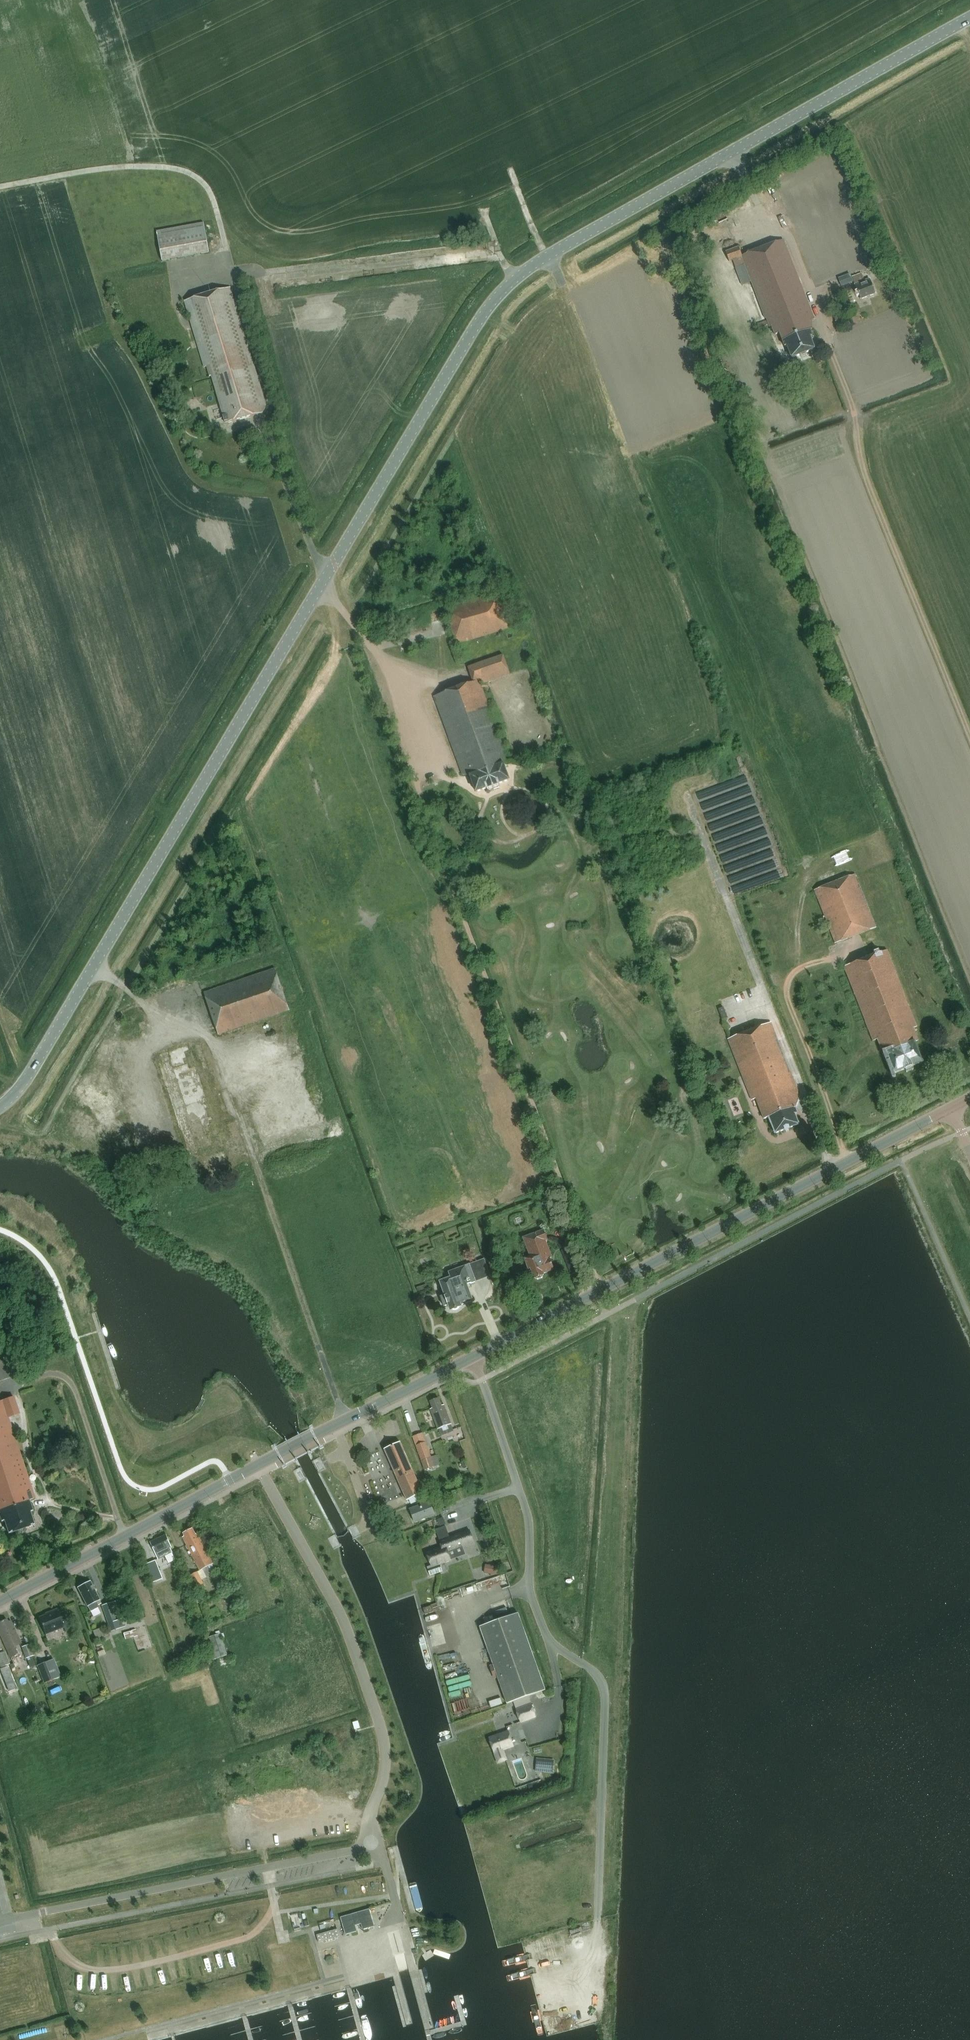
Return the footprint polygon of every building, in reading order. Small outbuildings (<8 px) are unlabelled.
[(163,261),(210,252),(205,222),(158,231),(163,261)] [(813,320),(814,319),(784,240),(742,256),(739,248),(727,252),(730,262),(734,260),(737,268),(745,265),(766,318),(767,318),(771,327),(774,326),(777,336),(782,334),(787,347),(789,346),(793,358),(816,349),(812,340),(814,339),(811,331),(813,331),(813,320)] [(690,259),(707,253),(703,244),(687,249),(690,259)] [(877,249),(870,252),(873,261),(881,258),(877,249)] [(880,268),(878,269),(879,273),(880,273),(881,273),(882,275),(887,273),(885,269),(884,266),(880,268)] [(839,275),(842,285),(854,282),(852,272),(839,275)] [(862,298),(876,293),(871,278),(866,280),(863,273),(854,276),(862,298)] [(263,413),(267,406),(230,287),(185,301),(205,367),(207,367),(211,376),(213,376),(226,423),(263,413)] [(767,320),(758,324),(760,328),(769,325),(767,320)] [(500,591),(445,607),(456,644),(511,627),(500,591)] [(499,784),(510,780),(504,764),(507,763),(502,747),(503,747),(481,683),(511,673),(504,655),(469,667),(474,681),(435,695),(463,774),(472,776),(477,791),(488,787),(488,788),(499,785),(499,784)] [(731,792),(744,787),(748,785),(744,776),(727,783),(731,792)] [(857,874),(815,890),(835,943),(877,926),(857,874)] [(912,1066),(923,1062),(916,1042),(920,1040),(915,1028),(918,1026),(888,949),(845,966),(873,1040),(878,1039),(883,1052),(888,1052),(896,1072),(905,1068),(906,1070),(913,1067),(912,1066)] [(276,968),(205,992),(219,1034),(290,1010),(276,968)] [(724,1020),(729,1019),(725,1008),(720,1010),(724,1020)] [(797,1108),(801,1096),(773,1023),(730,1039),(754,1100),(758,1098),(766,1119),(771,1117),(777,1133),(801,1124),(797,1114),(799,1113),(797,1108)] [(197,1037),(155,1051),(166,1085),(165,1085),(187,1152),(190,1152),(193,1163),(198,1162),(202,1176),(230,1166),(226,1152),(230,1151),(227,1140),(231,1139),(197,1037)] [(544,1273),(554,1269),(550,1258),(552,1257),(546,1240),(548,1239),(544,1229),(523,1237),(531,1258),(526,1260),(529,1269),(530,1268),(532,1274),(534,1278),(538,1279),(543,1278),(545,1273),(544,1273)] [(468,1284),(491,1276),(484,1259),(453,1271),(455,1276),(441,1282),(446,1295),(441,1297),(445,1306),(449,1304),(451,1310),(462,1306),(461,1304),(474,1299),(468,1284)] [(33,1524),(29,1513),(32,1512),(29,1500),(35,1498),(9,1417),(20,1413),(14,1396),(0,1401),(0,1518),(1,1521),(4,1520),(8,1533),(33,1524)] [(439,1397),(429,1401),(432,1407),(430,1408),(438,1429),(452,1424),(446,1407),(444,1408),(443,1405),(439,1397)] [(407,1500),(423,1493),(400,1441),(384,1448),(407,1500)] [(425,1470),(435,1466),(433,1460),(431,1456),(426,1441),(416,1444),(421,1459),(425,1470)] [(430,1502),(410,1509),(415,1522),(435,1514),(430,1502)] [(443,1517),(438,1519),(440,1526),(446,1524),(443,1517)] [(186,1535),(183,1537),(187,1545),(186,1547),(188,1549),(190,1549),(201,1570),(214,1564),(198,1533),(195,1534),(192,1528),(184,1533),(186,1535)] [(442,1546),(427,1552),(432,1565),(427,1567),(430,1576),(443,1571),(440,1564),(451,1560),(448,1551),(455,1548),(474,1541),(471,1530),(451,1537),(440,1541),(442,1546)] [(158,1559),(173,1552),(171,1547),(172,1547),(167,1534),(151,1542),(158,1559)] [(489,1565),(488,1573),(496,1574),(497,1566),(489,1565)] [(198,1571),(191,1575),(197,1587),(204,1584),(198,1571)] [(94,1600),(99,1598),(90,1580),(78,1586),(90,1611),(97,1606),(94,1600)] [(115,1613),(123,1611),(119,1600),(111,1603),(115,1613)] [(110,1602),(102,1605),(111,1632),(126,1626),(123,1618),(117,1621),(110,1602)] [(431,1606),(424,1608),(426,1615),(431,1613),(434,1612),(431,1606)] [(46,1614),(46,1615),(39,1618),(46,1635),(64,1627),(66,1632),(74,1629),(68,1614),(60,1617),(57,1609),(46,1614)] [(518,1613),(480,1626),(493,1665),(490,1666),(493,1676),(497,1675),(507,1704),(545,1690),(518,1613)] [(7,1619),(0,1622),(0,1634),(11,1658),(18,1654),(15,1646),(21,1643),(11,1620),(8,1622),(7,1619)] [(101,1628),(93,1631),(96,1640),(104,1637),(101,1628)] [(132,1631),(124,1633),(125,1639),(133,1637),(134,1637),(138,1636),(136,1629),(132,1631)] [(221,1634),(207,1638),(214,1660),(228,1655),(222,1636),(221,1634)] [(10,1664),(5,1651),(4,1651),(0,1642),(0,1661),(2,1667),(10,1664)] [(29,1645),(22,1647),(26,1659),(33,1656),(29,1645)] [(182,1653),(179,1661),(185,1663),(188,1656),(182,1653)] [(44,1683),(54,1679),(47,1662),(45,1663),(37,1666),(44,1683)] [(520,1707),(516,1708),(521,1723),(536,1718),(531,1703),(520,1707)] [(508,1731),(489,1738),(494,1753),(498,1762),(506,1759),(502,1750),(505,1749),(514,1746),(508,1731)] [(542,1772),(553,1773),(554,1760),(543,1759),(542,1772)] [(371,1909),(342,1917),(347,1934),(357,1931),(355,1925),(362,1923),(363,1930),(364,1929),(376,1926),(371,1909)] [(338,1929),(317,1935),(319,1942),(340,1936),(338,1929)]
